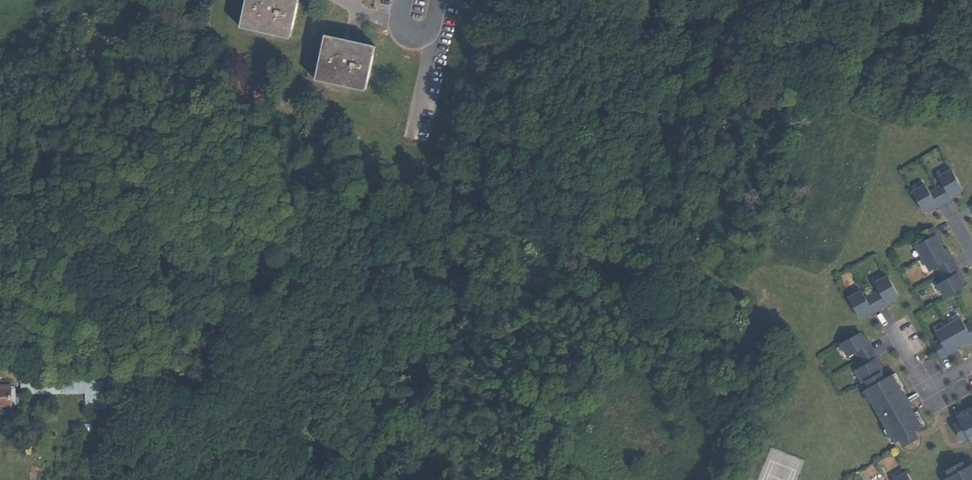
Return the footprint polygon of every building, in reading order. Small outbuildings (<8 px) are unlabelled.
[(288,0),(247,0),(240,26),(289,39),(299,3),(288,0)] [(325,36),(323,46),(372,58),(375,48),(325,36)] [(372,58),(323,46),(314,80),(364,92),(372,58)] [(924,211),(926,214),(929,213),(938,207),(940,210),(954,202),(953,199),(962,194),(965,192),(954,172),(941,180),(945,187),(932,195),(928,187),(915,195),(916,198),(924,211)] [(939,235),(936,228),(920,236),(924,243),(917,247),(931,273),(938,269),(945,282),(938,286),(945,299),(965,288),(963,285),(958,276),(960,274),(953,260),(950,261),(945,252),(942,246),(937,237),(939,235)] [(859,316),(861,319),(864,318),(873,312),(875,315),(889,307),(888,305),(897,299),(900,297),(889,278),(876,285),(880,292),(867,300),(863,293),(850,300),(851,303),(859,316)] [(971,342),(971,325),(971,323),(964,327),(960,320),(935,334),(939,341),(932,345),(940,360),(948,356),(946,353),(956,348),(961,345),(970,340),(971,342)] [(880,373),(881,373),(880,369),(875,360),(877,358),(869,344),(867,346),(862,336),(860,333),(840,344),(848,357),(855,353),(862,366),(855,370),(862,383),(865,381),(880,373)] [(956,348),(946,353),(948,356),(957,351),(956,348)] [(865,381),(867,385),(874,381),(875,384),(883,380),(880,373),(865,381)] [(920,428),(923,426),(916,413),(914,413),(900,388),(902,387),(894,374),(891,376),(899,389),(895,391),(909,416),(912,415),(920,428)] [(869,388),(864,390),(893,443),(897,440),(899,444),(906,440),(904,436),(912,432),(920,428),(912,415),(909,416),(895,391),(899,389),(891,376),(883,380),(875,384),(874,381),(867,385),(869,388)] [(11,405),(11,387),(2,388),(2,391),(0,391),(0,406),(11,405)] [(954,418),(971,408),(971,404),(952,415),(954,418)] [(969,444),(971,443),(971,408),(954,418),(957,422),(954,424),(958,431),(961,429),(965,437),(969,444)] [(954,424),(950,426),(959,441),(965,437),(961,429),(958,431),(954,424)] [(906,440),(899,444),(901,447),(915,439),(912,432),(904,436),(906,440)] [(943,469),(945,473),(952,469),(953,472),(961,468),(958,461),(943,469)] [(942,478),(943,479),(971,479),(971,470),(969,464),(961,468),(953,472),(952,469),(945,473),(946,476),(942,478)]
